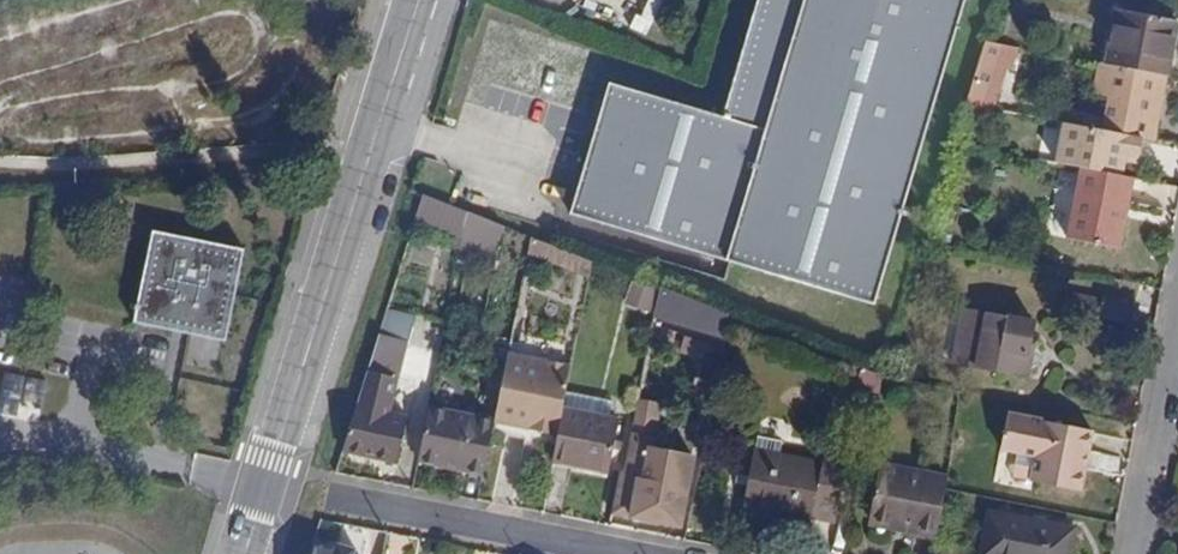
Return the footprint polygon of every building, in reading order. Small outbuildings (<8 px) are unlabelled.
[(905,198),(965,0),(756,0),(721,116),(609,84),(569,215),(873,306),(905,198)] [(1127,69),(1167,77),(1177,21),(1114,10),(1104,65),(1127,69)] [(972,85),(993,91),(1007,47),(984,43),(972,85)] [(1117,130),(1155,139),(1167,77),(1127,69),(1117,130)] [(1070,239),(1117,248),(1131,177),(1125,176),(1129,153),(1068,141),(1064,165),(1084,169),(1070,239)] [(1117,248),(1123,249),(1136,178),(1131,177),(1117,248)] [(460,247),(463,233),(467,214),(423,197),(418,219),(457,233),(454,245),(460,247)] [(498,256),(504,228),(467,214),(463,233),(470,234),(467,250),(498,256)] [(137,323),(226,339),(244,250),(155,233),(137,323)] [(534,241),(529,255),(589,278),(595,263),(534,241)] [(625,295),(646,303),(652,285),(631,277),(625,295)] [(721,333),(728,314),(660,288),(655,311),(721,333)] [(954,365),(1025,378),(1035,322),(964,309),(954,365)] [(407,417),(391,414),(406,345),(377,338),(343,450),(397,463),(407,417)] [(538,431),(558,435),(566,390),(571,367),(506,355),(493,421),(493,423),(529,430),(530,421),(539,423),(538,431)] [(855,389),(879,397),(884,376),(862,368),(855,389)] [(553,460),(608,471),(618,421),(609,419),(613,399),(566,390),(558,435),(553,460)] [(695,454),(651,446),(659,404),(636,400),(622,475),(637,478),(630,518),(662,524),(664,517),(683,520),(695,454)] [(461,422),(462,416),(429,409),(427,416),(461,422)] [(461,469),(483,473),(493,423),(493,421),(462,416),(461,422),(427,416),(419,462),(423,463),(427,435),(466,442),(461,469)] [(1030,484),(1080,493),(1093,432),(1007,416),(1000,450),(1036,458),(1030,484)] [(529,430),(538,431),(539,423),(530,421),(529,430)] [(423,463),(461,469),(466,442),(427,435),(423,463)] [(756,450),(782,455),(784,442),(758,437),(756,450)] [(812,518),(836,522),(848,454),(824,449),(821,463),(782,455),(756,450),(745,511),(812,523),(812,518)] [(903,530),(937,536),(947,488),(948,484),(880,471),(871,518),(904,525),(903,530)] [(1074,529),(989,512),(982,553),(1069,553),(1074,529)] [(662,524),(681,527),(683,520),(664,517),(662,524)]
